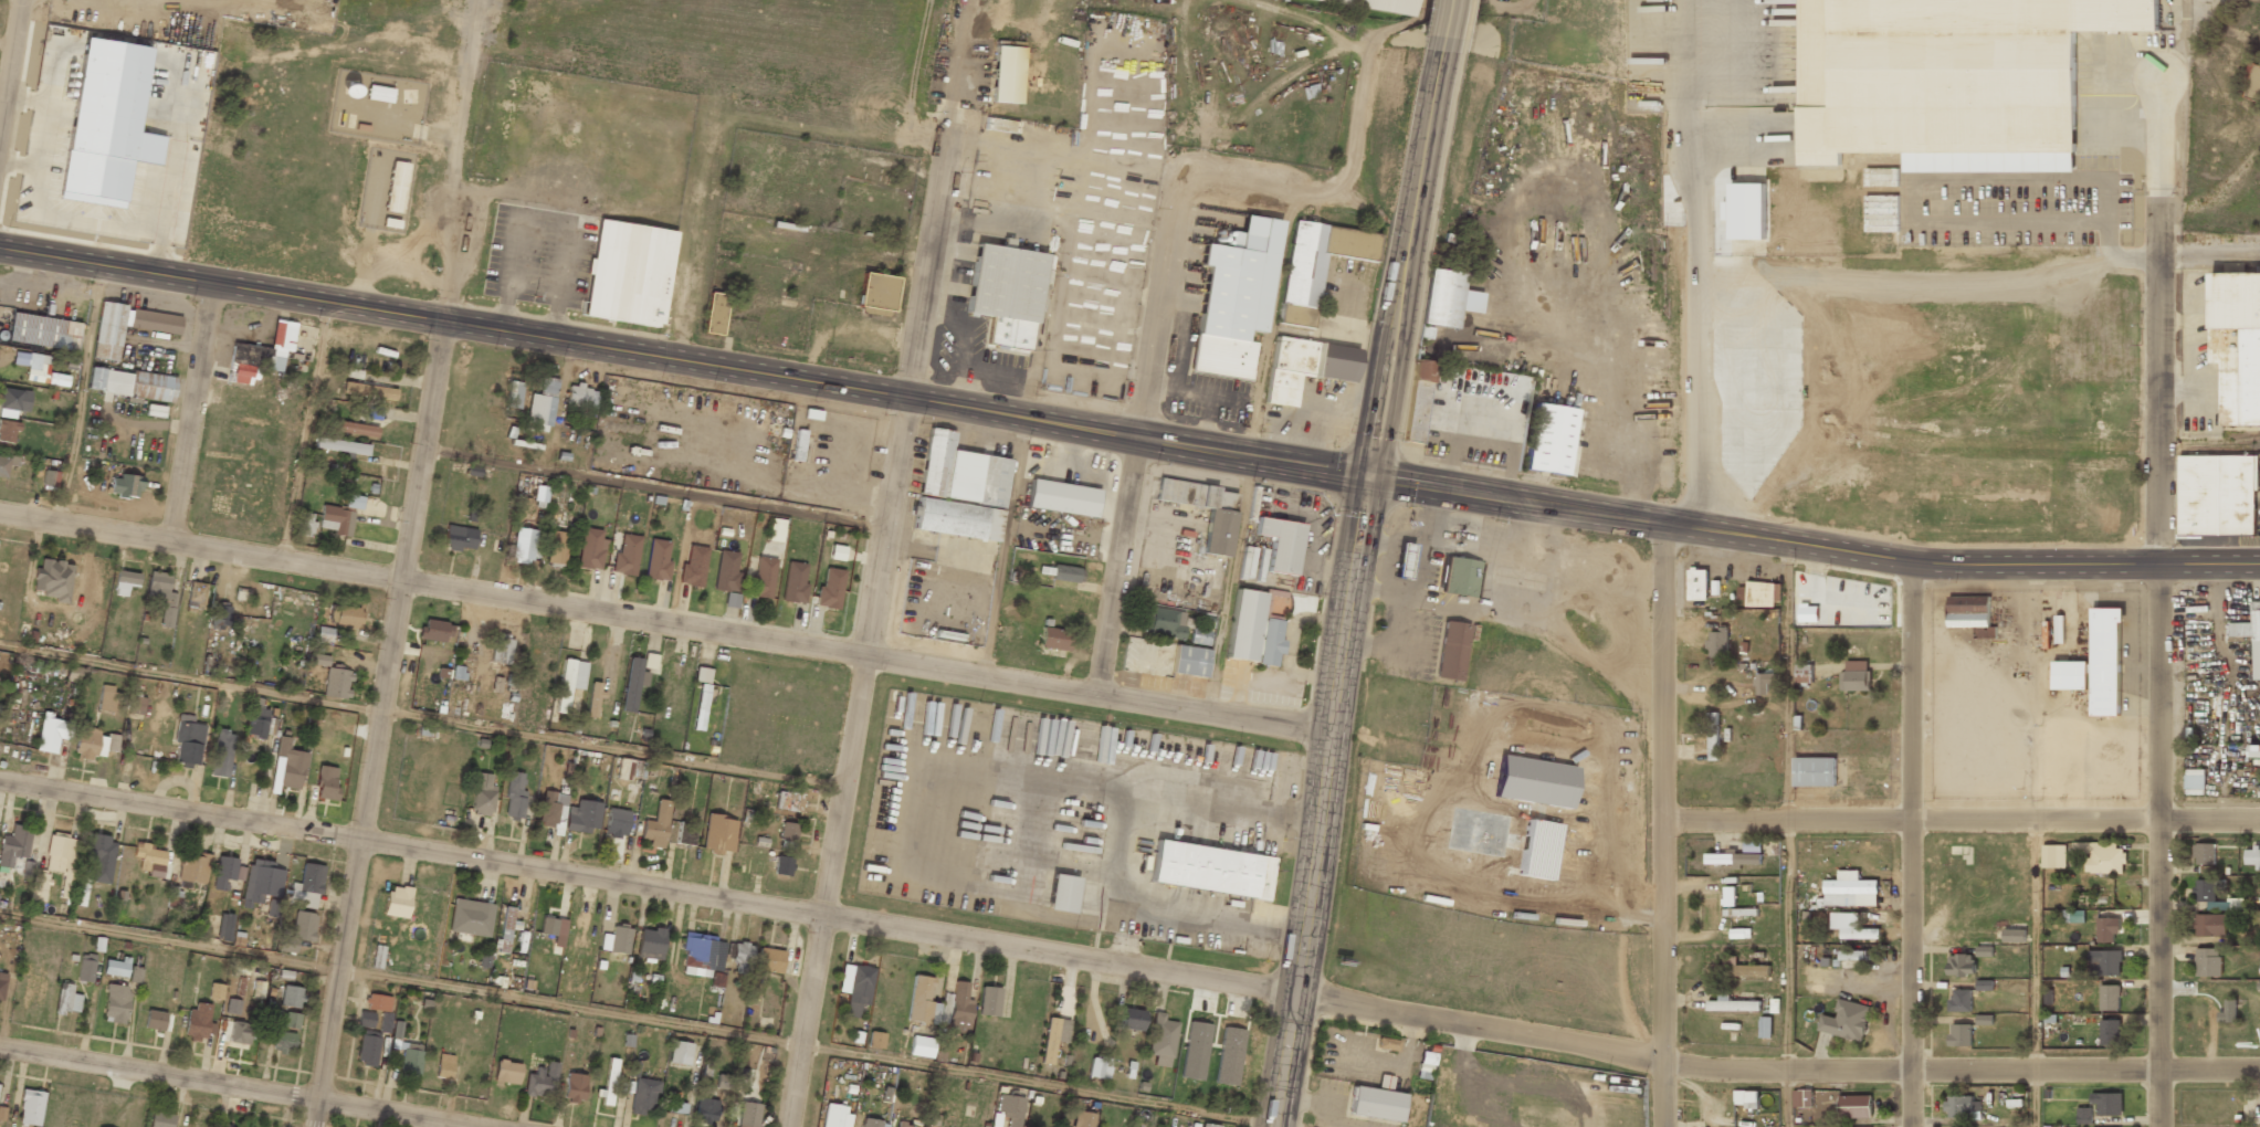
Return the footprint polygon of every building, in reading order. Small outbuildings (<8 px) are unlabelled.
[(1414,15),(1416,0),(1301,0),(1414,15)] [(1799,166),(1841,166),(1841,151),(2075,151),(2075,31),(2158,31),(2158,0),(1800,0),(1799,166)] [(992,46),(991,103),(1019,104),(1021,46),(992,46)] [(2259,99),(2259,65),(2256,63),(2247,95),(2259,99)] [(402,213),(407,163),(391,161),(385,211),(402,213)] [(1898,186),(1899,168),(1866,168),(1866,186),(1898,186)] [(1729,183),(1729,202),(1721,202),(1721,223),(1728,223),(1728,240),(1766,240),(1765,183),(1729,183)] [(1264,333),(1279,220),(1242,215),(1240,232),(1230,231),(1228,246),(1202,243),(1200,265),(1205,265),(1190,372),(1248,380),(1253,343),(1244,341),(1247,330),(1264,333)] [(674,231),(596,220),(582,315),(661,326),(674,231)] [(1380,234),(1293,221),(1278,322),(1313,327),(1324,254),(1376,262),(1380,234)] [(976,243),(964,310),(988,315),(982,345),(1028,354),(1044,255),(976,243)] [(1420,324),(1454,329),(1463,273),(1429,267),(1420,324)] [(890,312),(897,278),(863,272),(857,306),(890,312)] [(2210,362),(2221,362),(2221,425),(2259,425),(2259,272),(2210,272),(2210,362)] [(726,295),(708,293),(704,333),(722,335),(726,295)] [(93,358),(118,361),(122,328),(179,335),(181,316),(126,309),(126,305),(100,302),(93,358)] [(76,351),(80,322),(12,313),(8,342),(76,351)] [(232,342),(226,381),(254,386),(257,368),(281,372),(284,351),(292,352),(296,323),(274,320),(270,348),(232,342)] [(1264,403),(1294,408),(1299,375),(1353,382),(1358,348),(1273,337),(1264,403)] [(25,380),(67,387),(68,376),(47,372),(50,356),(14,350),(12,364),(27,366),(25,380)] [(1420,444),(1432,362),(1413,359),(1401,442),(1420,444)] [(87,390),(172,400),(175,377),(90,367),(87,390)] [(530,394),(525,422),(537,424),(536,430),(548,432),(557,379),(541,377),(538,395),(530,394)] [(519,408),(522,382),(509,380),(506,407),(519,408)] [(342,393),(395,401),(397,390),(344,381),(342,393)] [(568,385),(565,405),(595,409),(598,390),(576,386),(568,385)] [(1523,471),(1566,476),(1576,410),(1532,403),(1523,471)] [(0,419),(0,441),(14,444),(18,423),(0,419)] [(378,425),(332,421),(331,433),(377,437),(378,425)] [(1009,459),(950,451),(953,432),(927,429),(918,495),(913,530),(998,541),(1009,459)] [(369,444),(316,438),(315,449),(368,454),(369,444)] [(2178,455),(2178,537),(2257,537),(2257,455),(2178,455)] [(18,459),(0,456),(0,477),(6,478),(8,465),(17,466),(18,459)] [(57,487),(58,472),(43,470),(42,486),(57,487)] [(108,494),(138,499),(141,479),(112,474),(108,494)] [(1095,518),(1099,489),(1031,479),(1026,508),(1095,518)] [(1237,491),(1157,480),(1154,501),(1208,508),(1201,554),(1227,557),(1237,491)] [(533,507),(544,508),(547,487),(535,485),(533,507)] [(345,507),(361,510),(363,497),(347,494),(345,507)] [(350,538),(354,511),(322,505),(318,527),(335,530),(334,535),(350,538)] [(1302,524),(1255,517),(1253,534),(1270,536),(1265,571),(1294,576),(1302,524)] [(781,543),(785,520),(771,518),(767,540),(781,543)] [(473,552),(477,530),(448,525),(444,547),(473,552)] [(534,530),(515,528),(512,563),(531,564),(534,530)] [(602,530),(582,528),(578,568),(602,570),(605,539),(601,539),(602,530)] [(567,543),(564,543),(565,532),(549,531),(548,563),(565,564),(567,543)] [(641,536),(621,534),(619,552),(614,552),(611,573),(636,576),(641,536)] [(667,581),(669,541),(648,539),(646,579),(667,581)] [(1411,546),(1400,544),(1394,576),(1405,578),(1411,546)] [(706,547),(688,545),(687,563),(681,563),(679,585),(703,587),(706,547)] [(829,559),(843,560),(845,546),(831,545),(829,559)] [(736,593),(740,572),(735,571),(738,553),(720,550),(713,589),(736,593)] [(771,598),(775,559),(754,556),(751,596),(771,598)] [(1473,598),(1479,562),(1444,557),(1439,593),(1473,598)] [(68,602),(73,563),(38,559),(34,590),(42,591),(41,598),(68,602)] [(783,601),(804,602),(806,562),(785,562),(783,601)] [(1082,568),(1052,565),(1051,580),(1081,582),(1082,568)] [(843,569),(825,568),(823,586),(818,586),(816,607),(840,609),(843,569)] [(1709,569),(1689,569),(1689,600),(1709,600),(1709,569)] [(126,597),(128,586),(138,587),(140,574),(117,570),(114,594),(126,597)] [(169,592),(171,574),(149,571),(145,606),(162,608),(160,627),(173,629),(176,593),(169,592)] [(187,607),(203,608),(205,584),(189,582),(187,607)] [(1746,582),(1746,607),(1779,608),(1780,583),(1746,582)] [(1224,657),(1252,661),(1262,593),(1234,589),(1224,657)] [(737,608),(739,594),(726,592),(724,606),(737,608)] [(1947,626),(1975,628),(1975,638),(1993,639),(1994,597),(1948,596),(1947,626)] [(2259,680),(2259,601),(2251,601),(2251,680),(2259,680)] [(331,604),(328,622),(360,628),(363,610),(331,604)] [(230,606),(213,605),(212,628),(228,629),(230,606)] [(1818,605),(1800,605),(1801,622),(1818,622),(1818,605)] [(1184,612),(1144,607),(1140,634),(1180,639),(1184,612)] [(2092,608),(2091,715),(2121,716),(2121,608),(2092,608)] [(1278,666),(1283,621),(1263,618),(1258,664),(1278,666)] [(420,639),(448,642),(450,622),(422,619),(420,639)] [(1469,624),(1442,621),(1434,678),(1461,682),(1469,624)] [(2229,641),(2245,641),(2245,623),(2229,623),(2229,641)] [(316,640),(331,641),(333,628),(317,626),(316,640)] [(1040,649),(1067,650),(1068,630),(1041,628),(1040,649)] [(1207,646),(1209,632),(1192,629),(1189,643),(1207,646)] [(1707,630),(1707,657),(1728,657),(1728,630),(1707,630)] [(509,665),(513,637),(494,634),(490,662),(509,665)] [(1170,674),(1205,677),(1208,650),(1174,645),(1170,674)] [(323,656),(322,660),(319,660),(319,655),(313,654),(312,664),(328,666),(329,656),(323,656)] [(620,711),(634,713),(638,686),(646,687),(648,672),(640,671),(642,659),(629,657),(620,711)] [(583,690),(586,662),(561,660),(556,712),(567,714),(570,688),(583,690)] [(1840,672),(1840,691),(1870,691),(1870,661),(1844,661),(1844,672),(1840,672)] [(2053,689),(2088,689),(2088,661),(2053,661),(2053,689)] [(1795,665),(1795,683),(1812,683),(1812,665),(1795,665)] [(708,683),(711,670),(696,667),(694,681),(708,683)] [(348,699),(351,671),(327,668),(323,696),(348,699)] [(1777,674),(1756,674),(1756,695),(1777,695),(1777,674)] [(602,683),(590,682),(587,717),(596,717),(598,698),(601,698),(602,683)] [(707,684),(697,684),(695,730),(704,731),(707,684)] [(120,693),(113,693),(114,686),(100,685),(98,710),(119,712),(120,693)] [(143,715),(146,697),(131,696),(129,713),(143,715)] [(271,710),(251,707),(247,736),(267,739),(271,710)] [(194,716),(178,714),(173,762),(199,765),(203,725),(193,723),(194,716)] [(1717,760),(1717,715),(1709,715),(1709,760),(1717,760)] [(73,755),(92,759),(93,755),(104,757),(106,750),(119,753),(122,738),(100,733),(100,730),(80,726),(73,755)] [(229,778),(234,732),(216,730),(210,775),(229,778)] [(289,750),(291,737),(278,736),(272,786),(301,789),(305,752),(289,750)] [(2249,746),(2248,764),(2259,764),(2259,747),(2249,746)] [(1836,757),(1793,757),(1793,786),(1836,786),(1836,757)] [(616,779),(628,780),(629,777),(642,779),(644,762),(619,758),(616,779)] [(339,788),(334,787),(336,768),(319,765),(314,797),(337,800),(339,788)] [(2205,790),(2205,770),(2184,770),(2184,790),(2205,790)] [(503,817),(522,820),(526,791),(522,790),(524,774),(510,772),(503,817)] [(491,816),(495,786),(490,785),(491,775),(476,773),(470,814),(491,816)] [(568,794),(543,791),(538,822),(562,826),(568,794)] [(801,811),(802,793),(776,791),(775,810),(801,811)] [(575,807),(568,806),(564,828),(597,834),(602,803),(577,799),(575,807)] [(669,801),(656,799),(654,821),(643,820),(641,838),(649,840),(648,847),(664,849),(669,801)] [(603,834),(625,838),(630,812),(608,808),(603,834)] [(732,854),(737,819),(707,815),(702,850),(732,854)] [(678,821),(676,844),(693,845),(695,822),(678,821)] [(793,849),(796,824),(781,822),(779,848),(793,849)] [(12,868),(14,856),(27,858),(31,832),(21,830),(21,825),(12,824),(10,836),(2,835),(0,845),(0,866),(12,868)] [(87,834),(82,859),(95,862),(91,882),(109,885),(117,839),(87,834)] [(1154,840),(1147,883),(1268,900),(1273,857),(1154,840)] [(139,870),(148,871),(147,876),(161,878),(166,851),(153,849),(153,844),(135,841),(132,857),(141,858),(139,870)] [(2125,874),(2125,843),(2088,843),(2088,874),(2125,874)] [(2215,843),(2194,843),(2194,865),(2215,865),(2215,843)] [(2065,845),(2041,845),(2041,868),(2065,868),(2065,845)] [(2245,849),(2245,870),(2259,870),(2259,849),(2245,849)] [(211,855),(197,852),(197,856),(182,854),(178,880),(206,885),(211,855)] [(1705,852),(1705,865),(1762,865),(1762,852),(1705,852)] [(772,874),(788,877),(792,858),(776,855),(772,874)] [(236,866),(237,858),(216,857),(214,890),(227,890),(227,880),(243,881),(244,867),(236,866)] [(283,870),(273,868),(274,861),(248,859),(242,908),(250,909),(251,903),(261,904),(263,895),(280,897),(283,870)] [(322,865),(302,863),(300,883),(291,882),(289,898),(302,900),(301,907),(317,909),(322,865)] [(1047,913),(1073,915),(1076,877),(1050,874),(1047,913)] [(2216,880),(2194,880),(2194,902),(2216,902),(2216,880)] [(1825,906),(1878,906),(1878,881),(1825,881),(1825,906)] [(383,915),(407,918),(411,889),(388,885),(383,915)] [(1724,886),(1724,906),(1735,906),(1735,886),(1724,886)] [(493,905),(453,898),(448,931),(488,938),(493,905)] [(514,908),(505,906),(497,952),(507,954),(511,929),(518,930),(520,922),(512,920),(514,908)] [(277,951),(296,953),(297,940),(313,942),(317,914),(295,911),(291,936),(279,934),(277,951)] [(231,941),(232,914),(219,913),(217,940),(231,941)] [(1879,939),(1879,926),(1859,926),(1859,914),(1832,913),(1832,938),(1879,939)] [(2194,914),(2194,937),(2227,937),(2227,914),(2194,914)] [(561,947),(566,921),(542,916),(539,933),(554,936),(552,945),(561,947)] [(2096,942),(2120,942),(2120,917),(2096,917),(2096,942)] [(610,935),(602,934),(599,950),(627,954),(631,927),(612,924),(610,935)] [(662,959),(664,930),(639,928),(637,957),(662,959)] [(1733,936),(1747,937),(1748,929),(1733,928),(1733,936)] [(2026,929),(2004,929),(2004,942),(2026,943),(2026,929)] [(681,974),(711,978),(710,985),(724,987),(725,970),(721,969),(724,942),(715,941),(715,936),(685,933),(681,974)] [(752,944),(727,943),(726,960),(735,961),(734,974),(750,975),(752,944)] [(756,971),(781,974),(783,950),(759,948),(756,971)] [(2196,948),(2196,976),(2215,976),(2215,948),(2196,948)] [(1838,950),(1838,960),(1877,960),(1877,950),(1838,950)] [(2121,975),(2121,950),(2092,950),(2092,975),(2121,975)] [(82,953),(76,980),(92,983),(97,956),(82,953)] [(1948,976),(1976,976),(1976,955),(1948,955),(1948,976)] [(106,957),(103,974),(126,978),(129,961),(106,957)] [(1735,958),(1725,958),(1725,976),(1769,976),(1769,965),(1735,965),(1735,958)] [(868,1005),(873,968),(842,964),(838,992),(847,993),(844,1016),(857,1017),(859,1004),(868,1005)] [(142,968),(132,966),(129,981),(140,982),(142,968)] [(931,978),(913,975),(906,1020),(936,1025),(939,1004),(928,1002),(931,978)] [(1994,980),(1977,980),(1977,991),(1994,991),(1994,980)] [(968,982),(952,981),(947,1032),(968,1034),(971,1000),(966,999),(968,982)] [(73,984),(58,983),(55,1012),(79,1014),(81,995),(72,994),(73,984)] [(224,985),(211,983),(208,998),(222,1001),(224,985)] [(104,1022),(127,1024),(129,985),(106,984),(104,1022)] [(2120,1010),(2120,984),(2100,984),(2100,1010),(2120,1010)] [(280,1006),(299,1008),(301,987),(282,985),(280,1006)] [(1001,988),(981,986),(977,1014),(997,1017),(1001,988)] [(1972,1011),(1972,989),(1948,989),(1948,1011),(1972,1011)] [(1759,1011),(1759,1001),(1730,1001),(1730,990),(1718,990),(1718,1001),(1707,1001),(1707,1011),(1759,1011)] [(366,1009),(388,1012),(391,997),(369,994),(366,1009)] [(239,1015),(241,1000),(227,999),(225,1013),(239,1015)] [(1818,1032),(1862,1042),(1871,1007),(1840,999),(1836,1017),(1822,1013),(1818,1032)] [(2236,1000),(2221,1000),(2221,1022),(2236,1022),(2236,1000)] [(1778,1012),(1778,1001),(1765,1001),(1765,1012),(1778,1012)] [(211,1004),(195,1003),(195,1010),(188,1009),(185,1039),(205,1041),(206,1034),(214,1035),(216,1023),(209,1023),(211,1004)] [(1119,1029),(1141,1031),(1143,1010),(1120,1008),(1119,1029)] [(143,1027),(163,1031),(167,1013),(147,1009),(143,1027)] [(372,1028),(374,1014),(360,1011),(357,1025),(372,1028)] [(1177,1022),(1163,1020),(1164,1013),(1154,1011),(1146,1054),(1154,1056),(1152,1065),(1169,1068),(1177,1022)] [(300,1014),(285,1012),(283,1027),(297,1029),(300,1014)] [(389,1033),(391,1013),(381,1012),(379,1032),(389,1033)] [(1069,1021),(1047,1017),(1040,1063),(1051,1065),(1055,1041),(1066,1043),(1069,1021)] [(1759,1039),(1772,1039),(1772,1018),(1759,1018),(1759,1039)] [(2100,1044),(2121,1044),(2121,1019),(2100,1019),(2100,1044)] [(250,1044),(251,1023),(231,1022),(229,1043),(250,1044)] [(1948,1024),(1948,1046),(1972,1046),(1972,1024),(1948,1024)] [(294,1033),(276,1031),(273,1053),(292,1055),(294,1033)] [(882,1049),(884,1033),(868,1031),(867,1047),(882,1049)] [(375,1067),(380,1037),(360,1034),(356,1064),(375,1067)] [(932,1058),(934,1038),(910,1036),(909,1056),(932,1058)] [(1397,1040),(1377,1038),(1376,1049),(1396,1051),(1397,1040)] [(669,1063),(689,1065),(691,1043),(671,1041),(669,1063)] [(402,1045),(399,1073),(419,1075),(422,1046),(402,1045)] [(450,1080),(454,1056),(439,1053),(435,1077),(450,1080)] [(1087,1075),(1107,1080),(1112,1060),(1092,1055),(1087,1075)] [(612,1106),(617,1059),(607,1058),(604,1090),(596,1089),(595,1096),(602,1097),(601,1105),(612,1106)] [(520,1063),(495,1061),(493,1082),(518,1084),(520,1063)] [(523,1095),(552,1100),(558,1063),(546,1061),(545,1069),(536,1067),(534,1075),(526,1073),(523,1095)] [(717,1071),(716,1088),(743,1091),(745,1074),(717,1071)] [(586,1074),(566,1073),(564,1101),(583,1102),(586,1074)] [(406,1085),(417,1087),(418,1076),(407,1074),(406,1085)] [(653,1115),(658,1081),(635,1078),(630,1111),(653,1115)] [(1404,1094),(1350,1087),(1347,1116),(1400,1123),(1404,1094)] [(17,1123),(39,1126),(45,1092),(23,1089),(17,1123)] [(1794,1089),(1794,1107),(1812,1107),(1812,1089),(1794,1089)] [(1757,1091),(1735,1091),(1735,1106),(1757,1106),(1757,1091)] [(2122,1093),(2093,1093),(2093,1114),(2122,1114),(2122,1093)] [(1006,1126),(1020,1126),(1023,1097),(998,1095),(996,1114),(1007,1115),(1006,1126)] [(1838,1096),(1838,1118),(1872,1118),(1872,1096),(1838,1096)] [(718,1101),(698,1097),(693,1122),(712,1126),(718,1101)] [(1980,1117),(1980,1097),(1944,1097),(1944,1117),(1980,1117)] [(667,1111),(684,1114),(686,1104),(669,1101),(667,1111)] [(760,1104),(741,1101),(737,1126),(756,1126),(760,1104)] [(825,1103),(821,1126),(847,1126),(851,1107),(825,1103)] [(2078,1124),(2092,1123),(2092,1107),(2078,1107),(2078,1124)] [(1074,1111),(1072,1126),(1092,1126),(1094,1114),(1074,1111)] [(1001,1114),(993,1112),(990,1126),(998,1126),(1001,1114)] [(172,1114),(150,1113),(149,1126),(171,1126),(172,1114)] [(882,1121),(863,1118),(861,1126),(881,1126),(882,1121)]
